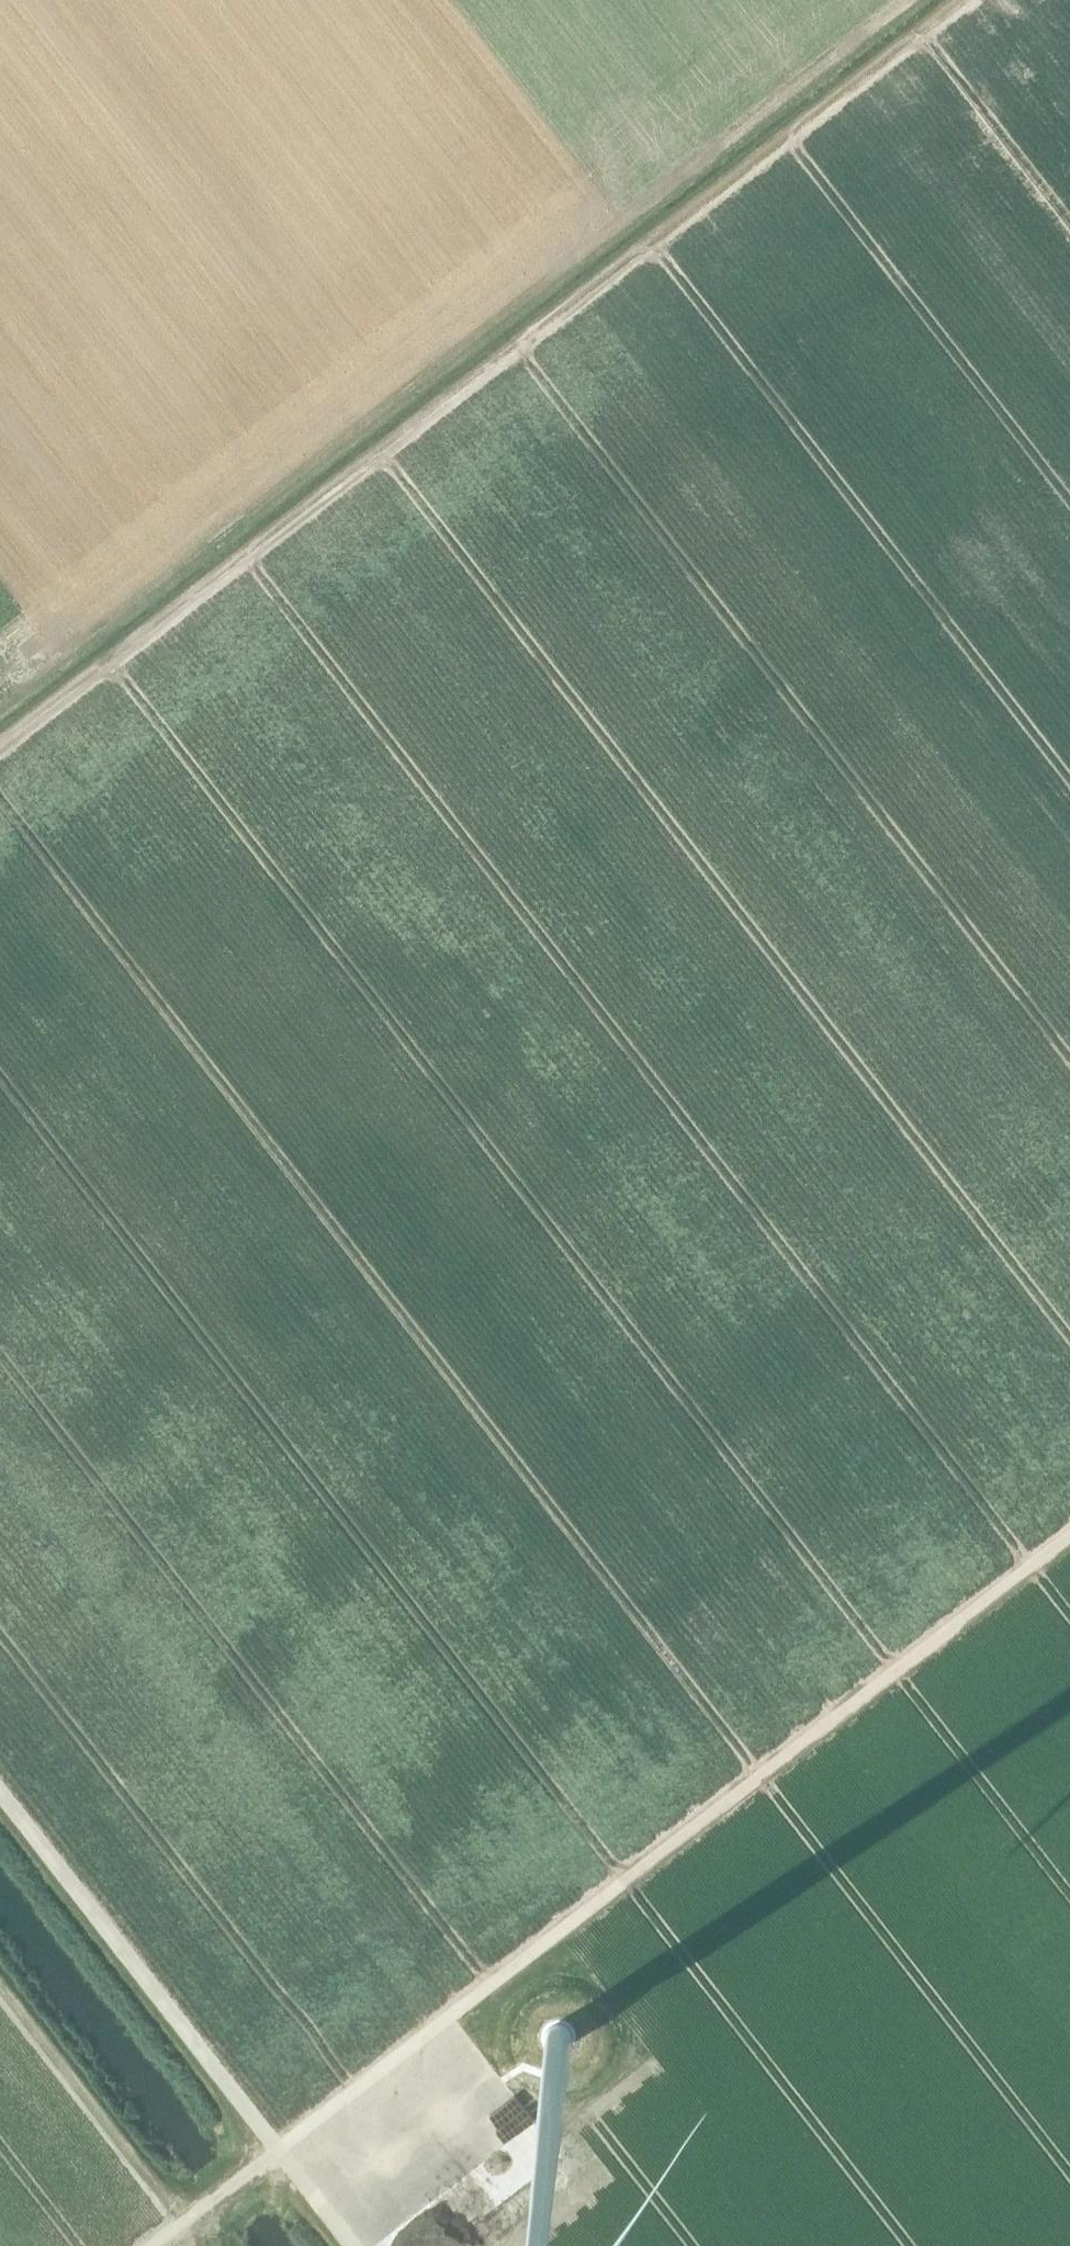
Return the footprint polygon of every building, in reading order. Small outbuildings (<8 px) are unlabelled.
[(572,2040),(572,2038),(572,2036),(571,2034),(570,2032),(569,2031),(568,2029),(566,2028),(564,2027),(563,2026),(561,2025),(558,2025),(556,2025),(554,2026),(552,2026),(551,2028),(549,2029),(548,2031),(547,2032),(546,2034),(545,2036),(545,2038),(545,2040),(546,2042),(547,2044),(548,2046),(549,2048),(551,2049),(552,2050),(554,2051),(556,2051),(558,2052),(561,2051),(563,2051),(564,2050),(566,2049),(568,2048),(569,2046),(570,2044),(571,2042),(572,2040)]
